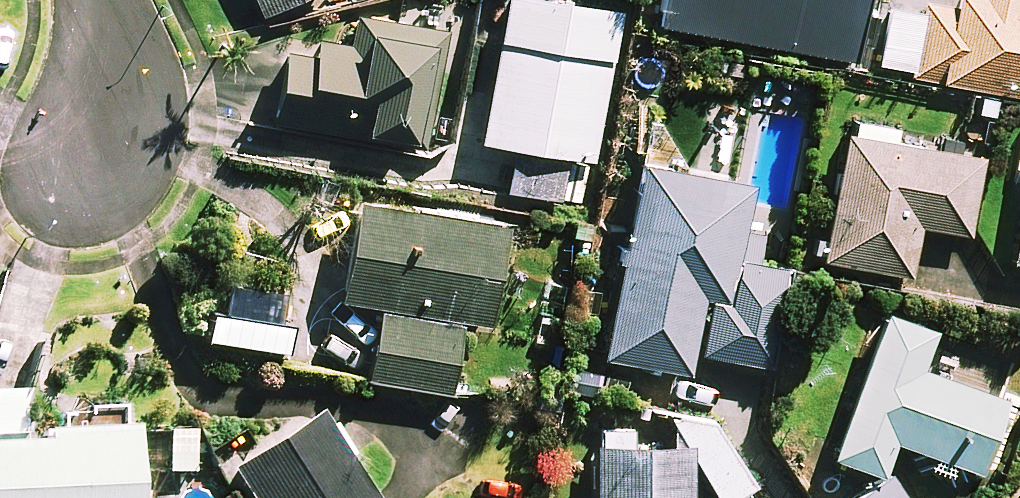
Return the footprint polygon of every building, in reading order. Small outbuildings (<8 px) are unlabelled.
[(264,20),(308,0),(255,0),(264,20)] [(593,167),(622,0),(507,0),(481,147),(516,153),(508,194),(582,208),(590,166),(593,167)] [(658,29),(857,64),(869,0),(663,0),(658,29)] [(963,0),(926,0),(923,18),(889,12),(877,73),(1019,100),(1019,11),(963,0)] [(356,22),(353,46),(320,42),(317,59),(283,55),(274,129),(433,148),(442,68),(447,33),(356,22)] [(983,162),(844,140),(824,265),(913,279),(920,231),(971,239),(983,162)] [(750,190),(642,170),(627,252),(621,251),(601,360),(690,376),(704,301),(728,306),(750,190)] [(506,229),(357,208),(343,305),(382,311),(371,384),(454,396),(464,325),(492,329),(506,229)] [(934,336),(885,318),(834,461),(883,479),(895,445),(980,476),(1007,401),(921,370),(934,336)] [(716,497),(747,497),(757,493),(712,417),(674,417),(673,451),(634,451),(634,430),(597,430),(597,497),(693,497),(693,465),(697,467),(716,497)] [(318,419),(231,475),(246,497),(368,497),(318,419)] [(138,432),(15,436),(15,445),(0,445),(0,497),(140,497),(138,432)] [(891,478),(860,497),(903,497),(891,478)]
